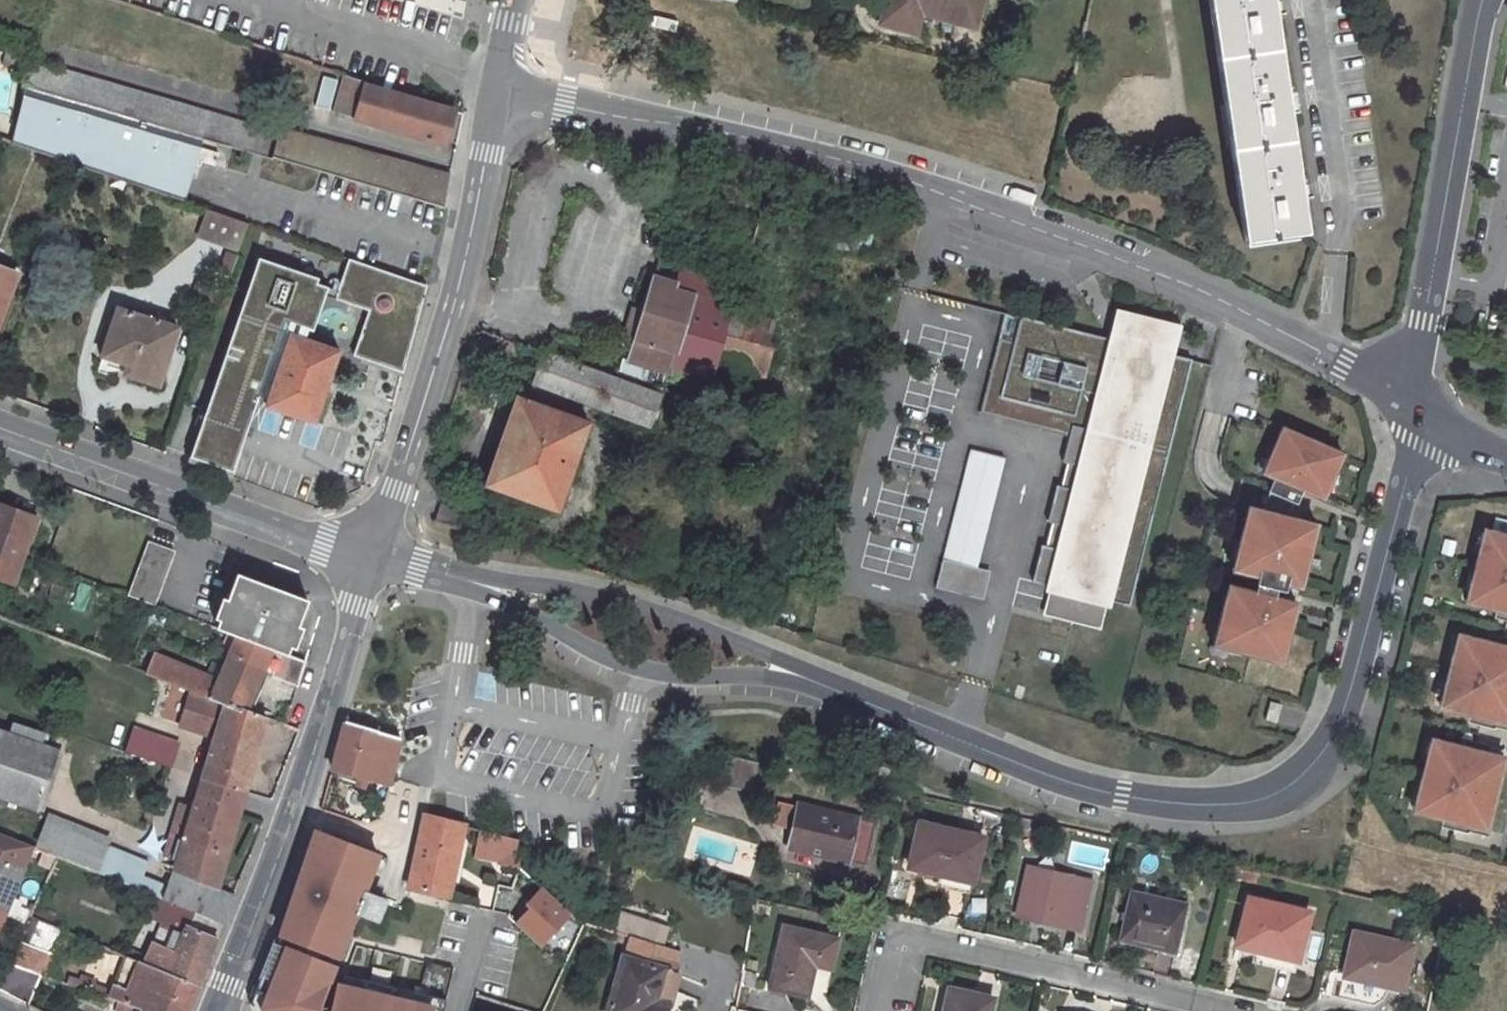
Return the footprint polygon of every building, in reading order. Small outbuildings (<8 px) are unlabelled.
[(884,22),(910,30),(915,12),(974,26),(981,0),(883,0),(878,18),(884,20),(884,22)] [(1249,241),(1308,232),(1272,0),(1213,0),(1249,241)] [(17,54),(5,51),(2,63),(14,66),(17,54)] [(32,59),(25,87),(251,152),(259,127),(32,59)] [(322,76),(315,107),(329,111),(337,79),(322,76)] [(345,77),(334,113),(445,145),(455,111),(365,85),(366,82),(345,77)] [(25,87),(11,143),(213,209),(224,168),(301,191),(308,168),(273,158),(264,156),(251,152),(25,87)] [(259,127),(251,152),(264,156),(271,131),(259,127)] [(282,129),(273,158),(308,168),(371,187),(444,208),(450,176),(389,158),(388,160),(282,129)] [(249,222),(209,209),(200,236),(240,248),(249,222)] [(265,406),(315,423),(340,350),(299,335),(313,290),(368,310),(354,355),(403,372),(427,285),(348,258),(336,290),(315,283),(317,277),(257,257),(189,456),(232,471),(259,395),(268,398),(265,406)] [(16,273),(0,267),(0,317),(16,273)] [(676,281),(652,274),(627,360),(713,384),(720,359),(763,371),(777,320),(730,306),(736,285),(680,269),(676,281)] [(117,307),(99,364),(130,374),(129,376),(160,385),(179,326),(117,307)] [(1113,341),(1171,356),(1178,326),(1121,311),(1113,341)] [(1000,339),(981,416),(1056,435),(1059,425),(1071,428),(1069,438),(1062,464),(1067,465),(1061,488),(1057,487),(1047,524),(1051,525),(1045,548),(1041,547),(1032,583),(1059,590),(1054,610),(1093,620),(1098,600),(1130,608),(1192,361),(1171,356),(1113,341),(1021,317),(1015,343),(1000,339)] [(651,428),(663,393),(543,353),(531,388),(651,428)] [(624,361),(619,371),(646,382),(650,371),(624,361)] [(517,396),(486,484),(558,509),(588,421),(517,396)] [(275,434),(280,416),(265,412),(259,430),(275,434)] [(1059,425),(1056,435),(1069,438),(1071,428),(1059,425)] [(1329,487),(1343,455),(1282,430),(1269,462),(1275,464),(1270,478),(1275,480),(1269,492),(1270,492),(1262,512),(1248,509),(1237,555),(1246,558),(1242,574),(1259,579),(1257,585),(1261,586),(1258,595),(1229,588),(1215,643),(1234,648),(1233,651),(1263,659),(1264,655),(1283,660),(1297,604),(1272,598),(1274,589),(1284,591),(1286,582),(1301,586),(1316,526),(1288,519),(1301,491),(1317,498),(1322,484),(1329,487)] [(971,451),(943,561),(968,567),(977,569),(1005,459),(971,451)] [(9,581),(22,541),(28,543),(37,517),(0,503),(0,578),(9,581)] [(441,504),(435,522),(459,530),(466,512),(441,504)] [(1492,532),(1487,531),(1482,550),(1487,551),(1492,532)] [(1492,532),(1487,551),(1482,550),(1473,583),(1479,584),(1474,604),(1506,612),(1506,536),(1492,532)] [(22,541),(9,581),(14,583),(28,543),(22,541)] [(149,541),(128,594),(154,603),(174,551),(149,541)] [(943,561),(936,590),(960,596),(968,567),(943,561)] [(239,572),(217,627),(236,635),(288,653),(309,599),(239,572)] [(76,581),(71,609),(86,612),(92,584),(76,581)] [(1479,584),(1473,583),(1469,602),(1474,604),(1479,584)] [(222,668),(215,685),(210,696),(247,710),(263,673),(298,686),(306,661),(288,653),(236,635),(222,668)] [(1461,656),(1466,637),(1460,635),(1455,655),(1461,656)] [(1506,724),(1506,638),(1504,637),(1502,646),(1466,637),(1461,656),(1455,655),(1447,687),(1452,689),(1448,708),(1484,718),(1482,726),(1497,730),(1499,721),(1506,724)] [(154,656),(147,672),(171,681),(178,665),(154,656)] [(211,664),(206,675),(204,680),(215,685),(222,668),(211,664)] [(178,665),(171,681),(192,689),(210,696),(215,685),(204,680),(206,675),(178,665)] [(1452,689),(1447,687),(1442,707),(1448,708),(1452,689)] [(217,734),(203,778),(245,790),(266,717),(247,710),(210,696),(192,689),(182,723),(217,734)] [(1271,704),(1267,723),(1277,726),(1282,707),(1271,704)] [(345,721),(332,769),(369,779),(371,771),(391,777),(401,737),(345,721)] [(16,723),(12,732),(40,742),(44,732),(16,723)] [(37,810),(57,749),(40,742),(12,732),(0,728),(0,797),(37,810)] [(134,728),(126,752),(160,763),(169,739),(134,728)] [(1439,741),(1434,740),(1429,759),(1434,761),(1439,741)] [(1472,826),(1488,830),(1506,758),(1490,754),(1493,746),(1478,742),(1476,751),(1439,741),(1434,761),(1429,759),(1420,792),(1426,793),(1421,813),(1458,822),(1455,831),(1470,835),(1472,826)] [(726,753),(719,783),(751,790),(758,760),(726,753)] [(371,771),(369,779),(390,785),(391,777),(371,771)] [(203,778),(197,799),(239,811),(245,790),(203,778)] [(1426,793),(1420,792),(1416,811),(1421,813),(1426,793)] [(145,867),(136,886),(155,894),(169,900),(224,921),(234,895),(216,888),(239,811),(197,799),(194,809),(180,805),(165,855),(179,859),(175,871),(172,870),(170,877),(145,867)] [(799,803),(789,847),(865,866),(875,822),(799,803)] [(426,813),(415,865),(410,886),(449,895),(465,824),(426,813)] [(59,854),(58,856),(95,870),(104,846),(107,838),(49,814),(37,845),(46,849),(59,854)] [(921,819),(908,868),(971,884),(983,835),(921,819)] [(378,852),(315,828),(280,933),(336,955),(378,852)] [(514,861),(519,840),(516,839),(481,829),(475,855),(514,861)] [(22,865),(22,864),(30,843),(0,831),(0,921),(22,865)] [(104,846),(95,870),(136,886),(145,867),(146,862),(104,846)] [(46,849),(40,864),(52,868),(58,856),(59,854),(46,849)] [(1028,866),(1016,915),(1080,930),(1091,879),(1028,866)] [(1133,880),(1131,890),(1152,895),(1154,885),(1133,880)] [(1131,890),(1119,939),(1175,952),(1187,904),(1131,890)] [(155,894),(147,912),(161,918),(169,900),(155,894)] [(375,910),(378,901),(368,897),(364,906),(375,910)] [(1249,898),(1238,945),(1255,949),(1298,959),(1308,912),(1249,898)] [(125,949),(123,955),(126,956),(197,985),(224,921),(169,900),(161,918),(164,919),(156,939),(168,945),(166,949),(151,943),(145,957),(125,949)] [(31,916),(10,962),(38,973),(44,975),(63,930),(31,916)] [(783,924),(769,987),(808,996),(816,964),(831,967),(838,935),(783,924)] [(1355,932),(1345,975),(1404,989),(1414,946),(1355,932)] [(608,1010),(665,1010),(670,996),(671,997),(679,972),(674,970),(679,953),(631,938),(625,957),(623,956),(608,1010)] [(277,942),(252,1007),(254,1010),(443,1010),(447,997),(420,991),(417,1000),(412,999),(393,995),(395,985),(363,977),(361,987),(340,982),(330,1005),(320,1002),(333,969),(329,962),(277,942)] [(1255,949),(1253,960),(1295,970),(1298,959),(1255,949)] [(126,956),(118,975),(189,1005),(197,985),(126,956)] [(0,985),(0,991),(24,1003),(38,973),(10,962),(0,985)] [(65,983),(119,1002),(141,1009),(140,1010),(186,1010),(189,1005),(118,975),(111,992),(68,976),(65,983)] [(412,999),(417,1000),(420,991),(421,985),(416,983),(412,999)] [(944,1010),(991,1010),(993,998),(950,988),(944,1010)] [(116,1010),(140,1010),(141,1009),(119,1002),(116,1010)]
